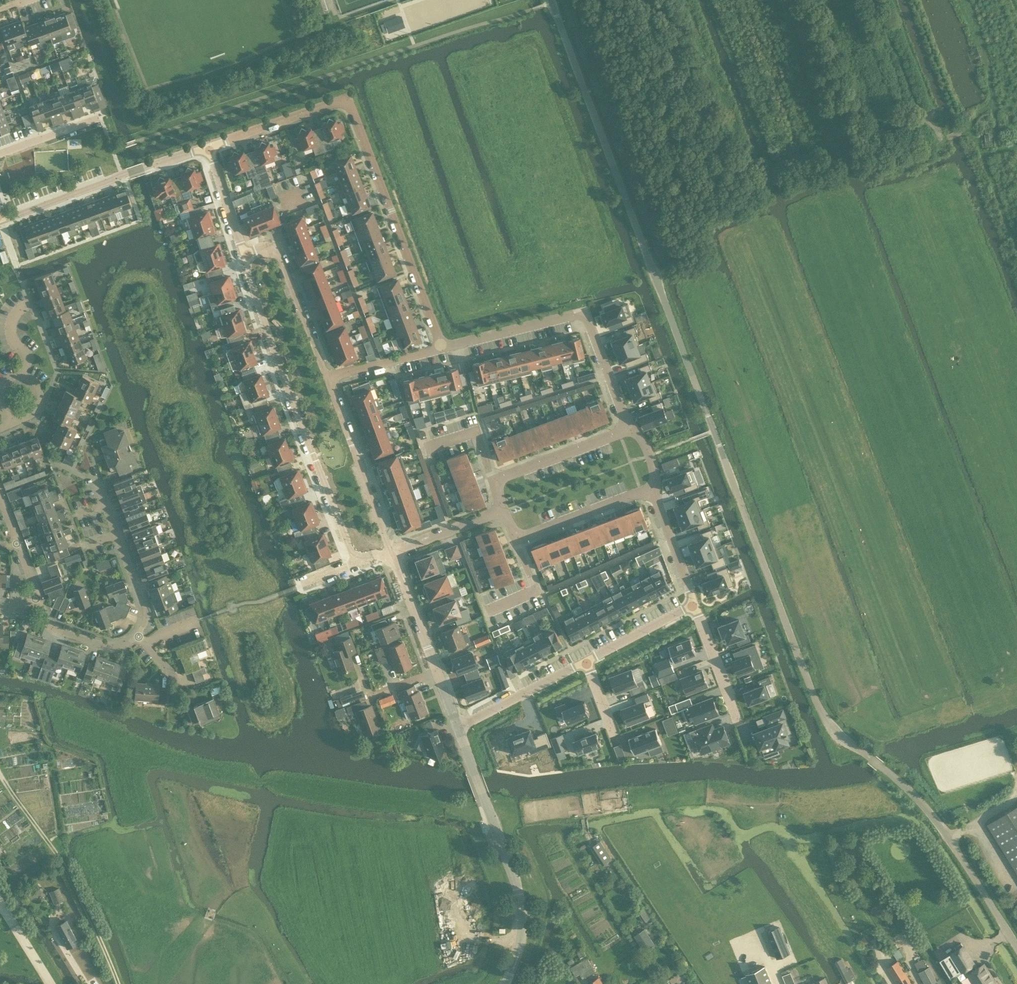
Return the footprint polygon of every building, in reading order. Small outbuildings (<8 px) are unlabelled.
[(65,13),(54,17),(63,40),(74,36),(76,33),(73,26),(75,26),(70,13),(66,14),(65,13)] [(63,40),(54,17),(44,20),(50,37),(53,44),(63,40)] [(404,27),(401,17),(383,23),(387,33),(404,27)] [(24,28),(25,28),(22,20),(11,24),(19,47),(24,46),(21,39),(27,37),(27,36),(24,28)] [(50,37),(44,20),(34,24),(43,47),(47,46),(44,39),(50,37)] [(19,47),(11,24),(1,28),(9,50),(15,47),(16,48),(19,47)] [(27,36),(27,37),(30,44),(36,42),(39,49),(43,47),(34,24),(25,28),(24,28),(27,36)] [(0,53),(0,57),(3,64),(8,62),(5,52),(0,53)] [(6,79),(8,85),(16,82),(14,76),(6,79)] [(16,82),(8,85),(10,90),(18,87),(16,82)] [(79,83),(69,87),(71,93),(79,116),(85,114),(82,106),(86,104),(80,88),(79,83)] [(91,84),(80,88),(86,104),(91,103),(94,110),(106,106),(101,92),(99,92),(97,88),(97,86),(96,85),(94,85),(92,86),(91,84)] [(66,112),(59,91),(48,95),(59,123),(64,121),(62,113),(66,112)] [(74,118),(79,116),(71,93),(67,94),(67,93),(60,95),(59,91),(66,112),(71,110),(74,118)] [(53,125),(59,123),(48,95),(50,100),(47,102),(46,100),(40,102),(46,119),(50,117),(53,125)] [(46,119),(40,102),(29,106),(38,131),(44,128),(41,121),(46,119)] [(20,115),(27,112),(25,106),(18,109),(20,115)] [(3,110),(0,111),(0,122),(11,118),(10,114),(5,116),(3,110)] [(25,126),(32,124),(28,114),(21,116),(25,126)] [(11,118),(0,122),(0,134),(10,130),(8,123),(12,121),(11,118)] [(318,131),(325,151),(334,148),(332,139),(341,136),(341,135),(341,136),(339,132),(344,131),(341,122),(337,124),(335,120),(336,120),(336,119),(333,120),(329,118),(326,123),(321,124),(322,125),(323,129),(318,131)] [(315,155),(325,151),(318,131),(312,133),(310,129),(311,129),(311,128),(306,130),(301,128),(299,132),(296,133),(297,134),(297,133),(298,137),(294,138),(297,147),(301,145),(302,149),(302,150),(312,146),(315,155)] [(262,188),(266,187),(272,184),(264,163),(274,159),(273,159),(272,155),(276,154),(273,146),(269,147),(268,143),(269,143),(268,143),(266,143),(261,141),(259,146),(254,148),(255,148),(256,152),(250,154),(262,188)] [(254,191),(262,188),(250,154),(244,156),(243,152),(244,152),(244,151),(238,153),(234,151),(232,155),(229,156),(229,157),(230,157),(231,160),(227,162),(230,170),(234,169),(235,172),(235,173),(245,169),(248,178),(251,177),(254,184),(253,188),(254,191)] [(337,172),(354,165),(350,155),(333,161),(337,172)] [(289,161),(282,163),(286,177),(294,174),(289,161)] [(358,175),(354,165),(337,172),(341,182),(358,175)] [(182,177),(176,179),(187,210),(188,210),(193,208),(189,198),(193,197),(190,188),(200,185),(200,184),(199,184),(198,181),(202,179),(200,171),(195,173),(194,169),(195,169),(194,168),(192,169),(187,167),(185,171),(180,173),(180,174),(181,174),(182,177)] [(358,175),(341,182),(344,189),(339,190),(340,194),(361,186),(358,175)] [(177,214),(187,210),(176,179),(170,181),(169,178),(170,177),(169,177),(164,179),(160,176),(158,181),(155,182),(156,182),(157,186),(153,187),(156,196),(160,194),(161,198),(171,195),(177,214)] [(272,184),(266,187),(270,199),(277,196),(272,184)] [(361,186),(340,194),(342,199),(347,197),(349,202),(365,196),(361,186)] [(126,189),(115,193),(123,216),(124,216),(126,215),(129,214),(127,207),(128,207),(131,206),(126,189)] [(123,216),(115,193),(105,197),(113,220),(117,218),(123,216)] [(236,205),(248,201),(245,195),(234,200),(236,205)] [(349,202),(344,204),(348,214),(369,206),(365,196),(349,202)] [(105,197),(95,200),(101,217),(107,214),(109,221),(113,220),(105,197)] [(101,217),(95,200),(85,204),(93,227),(97,226),(94,219),(101,217)] [(262,208),(263,210),(269,226),(280,222),(272,203),(262,208)] [(89,229),(93,227),(85,204),(75,208),(81,224),(87,222),(89,229)] [(308,214),(319,209),(317,204),(305,208),(308,214)] [(202,205),(193,208),(188,210),(190,216),(187,217),(191,227),(212,221),(212,220),(210,221),(206,211),(204,212),(202,205)] [(81,224),(75,208),(64,211),(73,234),(77,233),(74,226),(81,224)] [(259,230),(260,230),(269,226),(263,210),(253,214),(259,230)] [(69,236),(73,234),(64,211),(54,215),(60,231),(66,229),(69,236)] [(355,219),(350,221),(354,230),(375,222),(371,212),(355,218),(355,219)] [(261,232),(260,230),(259,230),(253,214),(243,218),(250,236),(261,232)] [(60,231),(54,215),(44,219),(53,242),(57,241),(54,234),(60,231)] [(305,227),(305,228),(307,227),(303,216),(285,223),(284,223),(289,234),(305,227)] [(49,243),(53,242),(44,219),(34,222),(40,239),(46,237),(49,243)] [(215,231),(212,221),(191,227),(194,238),(196,237),(198,243),(213,239),(211,233),(215,231)] [(40,239),(34,222),(23,226),(32,249),(36,248),(34,241),(40,239)] [(375,222),(354,230),(358,240),(379,232),(375,222)] [(309,237),(305,228),(305,227),(289,234),(293,244),(309,237)] [(379,232),(358,240),(362,251),(366,249),(383,242),(379,232)] [(297,254),(313,247),(309,237),(293,244),(296,253),(297,254)] [(214,244),(213,239),(198,243),(200,249),(198,249),(194,253),(196,262),(222,253),(219,243),(214,244)] [(370,259),(387,253),(383,242),(366,249),(370,259)] [(297,254),(296,253),(294,254),(300,269),(302,268),(318,261),(313,247),(297,254)] [(226,264),(222,253),(196,262),(199,270),(205,271),(207,270),(209,276),(223,271),(221,266),(226,264)] [(391,263),(387,253),(370,259),(366,261),(369,271),(374,269),(391,263)] [(323,272),(318,261),(302,268),(306,278),(323,272)] [(394,273),(391,263),(374,269),(378,279),(394,273)] [(212,293),(233,286),(230,275),(225,277),(223,271),(209,276),(210,281),(208,282),(212,293)] [(38,288),(55,282),(52,272),(35,279),(38,288)] [(310,288),(327,282),(323,272),(306,278),(310,288)] [(384,296),(401,289),(397,279),(380,285),(384,296)] [(57,288),(55,282),(38,288),(42,298),(63,290),(61,286),(57,288)] [(330,292),(327,282),(310,288),(314,298),(330,292)] [(236,297),(233,286),(212,293),(207,294),(212,311),(219,308),(233,304),(232,298),(236,297)] [(384,296),(381,297),(384,307),(404,299),(401,289),(384,296)] [(63,290),(42,298),(45,308),(62,301),(59,292),(63,290)] [(318,308),(334,302),(330,292),(314,298),(318,308)] [(404,299),(384,307),(388,317),(408,310),(404,299)] [(66,310),(62,301),(45,308),(49,317),(69,310),(68,309),(66,310)] [(338,312),(334,302),(318,308),(322,318),(338,312)] [(603,317),(602,318),(604,325),(606,324),(606,325),(608,324),(621,320),(623,325),(635,321),(628,303),(602,313),(603,317)] [(233,304),(219,308),(221,314),(219,315),(222,326),(243,319),(240,308),(235,310),(233,304)] [(69,310),(49,317),(49,318),(52,317),(52,319),(51,319),(53,326),(55,325),(55,326),(72,319),(69,310)] [(412,320),(408,310),(388,317),(392,327),(396,326),(412,320)] [(342,322),(338,312),(322,318),(326,329),(342,322)] [(76,329),(72,319),(55,326),(59,335),(76,329)] [(230,341),(244,337),(242,331),(244,330),(241,320),(243,319),(222,326),(217,327),(220,337),(225,336),(228,335),(230,341)] [(396,326),(399,336),(416,330),(412,320),(396,326)] [(329,344),(332,343),(348,337),(344,326),(325,333),(329,344)] [(637,345),(633,333),(637,332),(635,326),(624,330),(626,336),(612,341),(617,352),(637,345)] [(79,338),(76,329),(59,335),(62,345),(79,338)] [(399,336),(395,337),(399,348),(403,346),(405,350),(412,347),(411,344),(420,340),(416,330),(399,336)] [(246,342),(244,337),(230,341),(225,343),(226,347),(231,346),(232,348),(229,349),(226,352),(229,361),(252,352),(248,341),(246,342)] [(332,343),(335,353),(352,347),(348,337),(332,343)] [(573,339),(567,341),(573,362),(584,359),(579,338),(578,338),(578,337),(572,339),(573,339)] [(81,344),(79,338),(62,345),(66,354),(86,347),(85,343),(81,344)] [(368,354),(374,352),(369,340),(363,343),(368,354)] [(381,341),(375,343),(380,355),(385,353),(381,341)] [(557,343),(561,360),(562,365),(573,362),(567,341),(563,342),(563,341),(557,343)] [(552,345),(546,346),(551,363),(561,360),(557,343),(551,344),(552,345)] [(641,355),(637,345),(617,352),(620,363),(625,361),(628,367),(649,359),(647,353),(641,355)] [(536,348),(540,365),(541,370),(552,367),(551,363),(546,346),(542,347),(542,346),(536,348)] [(87,347),(86,347),(66,354),(69,364),(86,358),(83,348),(87,347)] [(356,357),(352,347),(335,353),(333,353),(337,364),(343,362),(344,365),(356,361),(355,357),(356,357)] [(531,350),(526,351),(530,368),(540,365),(536,348),(530,349),(531,350)] [(521,352),(515,353),(520,375),(531,373),(530,368),(526,351),(521,352)] [(256,362),(252,352),(229,361),(232,369),(237,369),(239,368),(240,370),(241,374),(255,369),(253,363),(256,362)] [(509,355),(504,356),(510,378),(520,375),(515,353),(509,355)] [(501,357),(494,358),(499,380),(510,378),(504,356),(501,357)] [(488,360),(484,362),(489,383),(499,380),(494,358),(488,360)] [(474,370),(468,371),(471,382),(476,381),(478,386),(489,383),(484,362),(479,363),(479,362),(473,364),(472,364),(474,370)] [(651,382),(647,371),(652,369),(650,363),(639,367),(641,373),(627,378),(631,389),(645,384),(651,382)] [(450,370),(445,371),(450,389),(467,385),(464,372),(458,374),(457,368),(456,369),(455,368),(450,369),(450,370)] [(258,375),(255,369),(241,374),(244,380),(241,380),(237,385),(241,393),(245,391),(264,384),(260,374),(258,375)] [(440,372),(435,373),(440,396),(451,393),(450,389),(445,371),(440,372)] [(429,375),(424,376),(430,398),(440,396),(435,373),(429,375)] [(78,385),(94,393),(99,383),(82,375),(78,385)] [(419,378),(414,379),(419,401),(430,398),(424,376),(418,377),(419,378)] [(393,392),(399,390),(395,378),(389,380),(393,392)] [(403,381),(402,382),(408,404),(419,401),(414,379),(409,380),(403,381)] [(356,406),(373,399),(369,390),(371,389),(368,382),(369,382),(368,381),(352,387),(352,388),(355,394),(350,396),(354,407),(356,406)] [(658,393),(654,381),(651,382),(645,384),(631,389),(635,401),(649,396),(651,401),(662,398),(662,397),(660,392),(658,393)] [(251,401),(253,406),(267,401),(265,395),(268,395),(264,384),(245,391),(249,401),(251,401)] [(90,402),(94,393),(78,385),(73,394),(82,398),(90,402)] [(73,394),(66,391),(61,401),(77,408),(82,398),(73,394)] [(587,407),(593,424),(594,426),(608,421),(599,397),(585,403),(587,407)] [(376,410),(373,399),(356,406),(360,416),(376,410)] [(77,408),(61,401),(57,409),(73,417),(78,419),(82,410),(77,408)] [(267,401),(253,406),(255,412),(253,413),(257,423),(276,416),(272,406),(269,407),(267,401)] [(641,417),(639,417),(642,424),(644,423),(645,428),(668,420),(668,419),(665,412),(661,402),(652,405),(654,411),(641,416),(641,417)] [(483,405),(477,406),(479,414),(485,412),(483,405)] [(464,406),(454,408),(456,417),(466,414),(464,406)] [(577,411),(583,428),(593,424),(587,407),(577,411)] [(69,426),(73,417),(57,409),(53,418),(60,422),(69,426)] [(380,420),(376,410),(360,416),(364,426),(380,420)] [(567,415),(573,432),(583,428),(577,411),(567,415)] [(489,415),(484,417),(485,423),(492,421),(491,419),(489,415)] [(558,418),(564,435),(573,432),(567,415),(558,418)] [(280,427),(276,416),(257,423),(261,434),(263,433),(265,439),(279,433),(277,428),(280,427)] [(547,422),(554,440),(564,436),(564,435),(558,418),(547,422)] [(367,436),(384,430),(380,420),(364,426),(367,436)] [(69,426),(60,422),(56,431),(72,439),(77,430),(69,426)] [(547,422),(537,426),(543,443),(543,444),(554,440),(547,422)] [(527,430),(533,447),(543,443),(537,426),(527,430)] [(105,437),(99,440),(112,472),(117,470),(119,475),(132,470),(130,465),(136,463),(124,430),(118,433),(117,428),(103,433),(105,437)] [(367,436),(371,446),(388,440),(384,430),(367,436)] [(517,434),(523,451),(533,447),(527,430),(517,434)] [(68,448),(72,439),(56,431),(51,441),(68,448)] [(269,456),(290,447),(288,448),(284,438),(281,439),(279,433),(265,439),(267,444),(265,445),(269,456)] [(505,433),(491,438),(500,461),(514,456),(513,454),(505,433)] [(507,437),(513,454),(523,451),(517,434),(507,437)] [(28,440),(34,457),(44,454),(37,437),(28,440)] [(24,461),(34,457),(28,440),(18,444),(24,461)] [(391,450),(388,440),(371,446),(369,447),(373,457),(378,455),(380,461),(394,456),(392,450),(391,450)] [(24,461),(18,444),(8,448),(15,465),(24,461)] [(294,458),(290,447),(269,456),(273,466),(276,465),(278,471),(292,465),(289,460),(294,458)] [(15,465),(8,448),(0,451),(0,470),(4,468),(5,468),(15,465)] [(448,459),(451,469),(469,463),(465,452),(448,459)] [(380,461),(379,462),(380,465),(376,467),(381,483),(386,481),(388,488),(384,489),(389,506),(394,504),(396,510),(391,512),(397,528),(402,526),(403,530),(416,525),(424,523),(424,521),(400,454),(394,456),(380,461)] [(74,460),(67,456),(65,461),(72,465),(74,460)] [(670,461),(662,463),(665,470),(672,467),(670,461)] [(451,469),(455,479),(472,472),(469,463),(451,469)] [(294,471),(292,465),(278,471),(280,476),(278,477),(274,481),(277,489),(282,488),(303,479),(299,469),(294,471)] [(665,482),(664,482),(666,490),(668,489),(669,492),(684,486),(686,492),(699,487),(692,469),(678,474),(677,471),(670,474),(671,477),(664,479),(665,482)] [(455,479),(459,490),(477,484),(472,472),(455,479)] [(111,495),(117,493),(136,486),(132,476),(114,483),(115,488),(109,490),(111,495)] [(6,489),(22,483),(20,479),(15,481),(14,478),(3,482),(6,489)] [(307,490),(303,479),(282,488),(286,497),(278,500),(281,507),(290,504),(290,503),(304,497),(302,492),(307,490)] [(117,493),(119,497),(112,499),(114,504),(121,502),(143,493),(140,484),(136,486),(117,493)] [(459,490),(463,500),(480,493),(477,484),(459,490)] [(33,503),(57,494),(55,489),(49,492),(47,487),(37,491),(35,485),(23,489),(25,495),(29,494),(33,503)] [(685,503),(675,506),(679,518),(704,508),(702,509),(698,500),(709,496),(706,488),(682,497),(685,503)] [(118,513),(124,511),(143,504),(147,502),(143,493),(121,502),(122,506),(116,508),(118,513)] [(463,500),(467,510),(484,504),(480,493),(463,500)] [(59,499),(57,494),(33,503),(36,513),(54,506),(52,502),(59,499)] [(306,503),(304,497),(290,503),(290,504),(292,508),(290,509),(294,520),(315,511),(311,501),(306,503)] [(121,522),(127,520),(146,513),(143,504),(124,511),(125,515),(119,517),(121,522)] [(439,504),(436,505),(434,506),(438,517),(430,520),(431,524),(445,519),(439,504)] [(56,511),(54,506),(36,513),(40,522),(64,513),(62,508),(56,511)] [(640,506),(627,511),(627,513),(634,530),(636,535),(649,530),(640,506)] [(704,508),(679,518),(683,529),(697,524),(699,530),(710,525),(704,508)] [(319,522),(315,511),(294,520),(298,530),(293,532),(295,538),(303,535),(317,529),(315,524),(319,522)] [(66,518),(64,513),(40,522),(36,524),(40,533),(61,525),(59,521),(66,518)] [(127,520),(129,524),(122,526),(124,531),(149,522),(146,513),(127,520)] [(627,513),(617,517),(624,534),(634,530),(627,513)] [(617,517),(607,521),(614,538),(624,534),(617,517)] [(429,519),(424,521),(424,523),(416,525),(417,529),(431,524),(430,520),(429,519)] [(607,521),(598,525),(604,541),(614,538),(607,521)] [(597,524),(587,528),(594,545),(604,541),(598,525),(597,524)] [(63,530),(61,525),(40,533),(38,534),(41,544),(71,533),(69,527),(63,530)] [(129,545),(136,542),(154,535),(151,526),(132,533),(134,537),(127,540),(129,545)] [(27,527),(21,530),(24,536),(29,533),(27,527)] [(497,539),(494,528),(476,535),(480,545),(497,539)] [(587,528),(576,532),(577,533),(583,549),(594,545),(587,528)] [(307,552),(328,543),(324,533),(319,535),(317,529),(303,535),(305,540),(303,541),(307,552)] [(703,539),(689,544),(693,555),(716,547),(712,536),(714,535),(711,529),(700,533),(703,539)] [(73,538),(71,533),(41,544),(48,562),(69,554),(66,546),(68,545),(66,540),(73,538)] [(577,533),(568,536),(574,553),(583,549),(577,533)] [(133,554),(139,551),(157,544),(154,535),(136,542),(137,546),(131,549),(133,554)] [(568,536),(558,540),(564,557),(574,553),(568,536)] [(501,549),(497,539),(480,545),(484,555),(501,549)] [(547,544),(553,561),(564,557),(558,540),(547,544)] [(533,547),(541,570),(555,565),(553,561),(546,542),(533,547)] [(328,544),(328,543),(307,552),(311,562),(313,561),(315,567),(329,562),(327,556),(330,555),(326,545),(328,544)] [(136,563),(142,560),(161,553),(157,544),(139,551),(140,555),(134,558),(136,563)] [(461,556),(457,544),(444,549),(449,561),(461,556)] [(640,546),(630,551),(632,555),(642,550),(640,546)] [(716,547),(693,555),(697,566),(711,561),(714,569),(727,564),(724,556),(720,557),(716,547)] [(505,560),(501,549),(484,555),(488,566),(505,560)] [(421,578),(436,572),(438,575),(446,572),(437,550),(423,555),(424,558),(415,561),(418,570),(417,570),(419,577),(421,577),(421,578)] [(630,551),(621,555),(622,559),(632,555),(630,551)] [(79,553),(69,556),(72,564),(81,560),(79,553)] [(139,572),(146,569),(164,562),(161,553),(142,560),(144,564),(137,567),(139,572)] [(621,555),(610,560),(612,563),(622,559),(621,555)] [(471,559),(467,561),(471,571),(475,570),(471,559)] [(509,569),(505,560),(488,566),(492,576),(509,569)] [(610,560),(600,564),(602,568),(612,563),(610,560)] [(168,571),(164,562),(146,569),(147,573),(141,575),(143,581),(168,571)] [(52,578),(42,582),(46,591),(45,591),(46,592),(48,591),(51,600),(54,602),(52,606),(58,609),(64,596),(62,595),(65,594),(62,585),(59,576),(61,575),(57,563),(48,566),(52,578)] [(620,564),(611,568),(614,575),(623,571),(620,564)] [(734,585),(727,567),(716,571),(718,577),(703,582),(704,585),(703,585),(705,592),(707,592),(708,595),(734,585)] [(591,568),(581,573),(583,576),(593,572),(591,568)] [(509,569),(492,576),(496,586),(513,580),(509,569)] [(661,570),(651,575),(660,593),(664,591),(665,593),(671,590),(661,570)] [(603,577),(601,572),(591,577),(595,584),(599,582),(598,579),(603,577)] [(581,573),(571,577),(573,581),(583,576),(581,573)] [(370,581),(376,597),(387,593),(380,574),(369,578),(370,581)] [(425,586),(423,588),(425,594),(428,594),(430,599),(445,593),(448,600),(461,595),(457,584),(450,587),(445,575),(424,583),(425,586)] [(651,575),(641,580),(651,598),(660,593),(651,575)] [(153,599),(174,591),(170,581),(168,582),(166,576),(149,582),(151,588),(149,589),(153,599)] [(571,577),(561,581),(563,585),(573,581),(571,577)] [(115,605),(128,611),(131,605),(126,603),(128,600),(124,591),(126,590),(126,589),(123,581),(123,580),(117,582),(114,580),(111,581),(111,584),(106,586),(106,587),(110,596),(109,596),(110,596),(117,593),(120,600),(117,601),(115,605)] [(478,580),(475,582),(479,593),(483,591),(478,580)] [(641,580),(632,585),(641,603),(651,598),(641,580)] [(370,581),(360,584),(366,601),(376,597),(370,581)] [(366,601),(360,584),(350,588),(356,605),(366,601)] [(632,585),(622,590),(632,608),(641,603),(632,585)] [(64,596),(58,609),(64,612),(66,607),(70,609),(79,605),(80,608),(80,607),(89,604),(90,604),(84,587),(83,587),(74,591),(73,591),(76,598),(69,601),(68,598),(64,596)] [(356,605),(350,588),(340,592),(346,608),(356,605)] [(622,590),(613,595),(622,613),(632,608),(622,590)] [(178,601),(174,591),(153,599),(157,609),(159,609),(161,614),(178,608),(176,602),(178,601)] [(346,608),(340,592),(330,596),(336,612),(346,608)] [(613,595),(603,600),(612,618),(622,613),(613,595)] [(330,596),(320,599),(320,600),(326,616),(336,612),(330,596)] [(320,600),(320,599),(319,597),(308,601),(309,604),(310,606),(310,607),(308,608),(306,610),(306,612),(307,616),(309,617),(312,618),(314,617),(315,619),(315,620),(316,622),(327,618),(326,616),(320,600)] [(467,608),(459,611),(455,599),(433,607),(434,610),(432,612),(434,618),(437,618),(439,623),(454,617),(457,624),(470,619),(467,608)] [(603,600),(593,605),(603,623),(612,618),(603,600)] [(383,614),(395,610),(393,604),(381,608),(383,614)] [(125,617),(128,611),(115,605),(115,606),(112,605),(105,607),(104,607),(104,608),(95,611),(101,628),(101,627),(110,624),(111,624),(110,622),(119,619),(121,615),(125,617)] [(593,605),(584,610),(593,628),(603,623),(593,605)] [(534,613),(536,619),(549,613),(547,607),(534,613)] [(584,610),(574,615),(584,633),(593,628),(584,610)] [(533,614),(524,618),(527,624),(536,620),(533,614)] [(574,615),(564,620),(571,632),(569,633),(573,641),(580,637),(580,635),(584,633),(574,615)] [(517,621),(521,627),(526,624),(523,618),(517,621)] [(380,642),(400,635),(394,621),(386,624),(384,619),(371,624),(373,630),(375,629),(380,642)] [(739,619),(720,626),(724,637),(726,636),(729,642),(736,639),(738,645),(750,640),(748,634),(745,635),(739,619)] [(0,625),(0,645),(1,645),(1,647),(8,648),(8,636),(2,636),(2,625),(0,625)] [(457,626),(442,632),(449,651),(464,645),(463,643),(469,640),(466,632),(460,634),(457,626)] [(543,632),(552,650),(562,644),(553,627),(543,632)] [(533,637),(534,639),(543,655),(552,650),(543,632),(533,637)] [(32,659),(39,637),(28,633),(23,646),(18,644),(14,656),(20,658),(21,655),(32,659)] [(489,634),(473,640),(476,647),(492,641),(489,634)] [(47,672),(52,656),(47,654),(51,641),(39,637),(32,659),(43,663),(41,670),(47,672)] [(349,653),(355,651),(350,637),(335,642),(338,650),(331,652),(338,672),(353,667),(349,653)] [(186,674),(192,671),(196,682),(205,679),(203,674),(206,672),(204,667),(201,668),(198,661),(192,664),(190,657),(193,655),(193,654),(207,649),(203,639),(177,649),(186,674)] [(525,644),(533,660),(543,655),(534,639),(525,644)] [(690,639),(668,647),(674,663),(696,655),(690,639)] [(407,667),(411,666),(402,642),(387,648),(386,646),(375,650),(379,662),(390,658),(396,671),(400,670),(402,671),(404,671),(406,669),(407,667)] [(514,647),(524,665),(533,660),(525,644),(524,642),(514,647)] [(737,660),(733,661),(738,675),(760,667),(756,658),(760,656),(755,644),(734,653),(737,660)] [(58,658),(52,656),(47,672),(48,668),(55,670),(55,667),(59,669),(60,666),(68,668),(74,649),(62,645),(58,658)] [(504,652),(514,670),(524,665),(514,647),(504,652)] [(83,679),(87,667),(81,665),(85,653),(74,649),(68,668),(79,672),(77,677),(83,679)] [(465,678),(479,673),(477,667),(471,652),(452,659),(458,674),(463,672),(465,678)] [(93,669),(87,667),(83,679),(93,683),(95,677),(102,679),(109,661),(97,657),(93,669)] [(674,671),(669,657),(653,664),(658,677),(674,671)] [(494,666),(501,664),(499,658),(488,662),(490,668),(494,666)] [(120,665),(109,661),(102,679),(113,683),(111,689),(118,691),(122,679),(116,677),(120,665)] [(507,679),(501,664),(494,666),(500,681),(507,679)] [(646,689),(643,682),(637,684),(636,681),(632,669),(610,677),(616,694),(630,688),(632,694),(646,689)] [(709,686),(703,670),(684,677),(680,678),(686,695),(709,686)] [(467,683),(462,685),(467,700),(487,693),(481,678),(479,673),(465,678),(467,683)] [(656,674),(650,676),(654,686),(659,683),(656,674)] [(745,694),(744,695),(746,702),(748,701),(749,704),(771,695),(766,684),(772,682),(770,676),(758,681),(760,686),(744,692),(745,694)] [(135,699),(151,700),(150,702),(166,703),(167,690),(159,689),(159,685),(136,683),(135,699)] [(422,714),(426,712),(418,691),(416,692),(413,685),(396,692),(399,699),(403,697),(411,718),(415,716),(416,718),(423,716),(422,714)] [(352,693),(340,697),(342,703),(354,699),(352,693)] [(637,704),(622,709),(628,725),(650,717),(643,701),(650,699),(647,693),(635,698),(637,704)] [(689,707),(696,723),(719,714),(713,697),(693,705),(690,697),(675,703),(678,711),(689,707)] [(211,716),(219,713),(213,699),(195,706),(195,705),(193,706),(194,707),(187,710),(192,723),(199,720),(200,723),(201,723),(201,722),(212,718),(211,716)] [(565,702),(555,706),(559,716),(564,714),(567,723),(569,722),(570,724),(577,721),(576,719),(590,715),(585,701),(567,708),(565,702)] [(364,735),(380,730),(371,705),(362,708),(360,702),(346,707),(348,714),(355,711),(364,735)] [(784,708),(763,716),(767,727),(753,732),(760,749),(762,749),(765,758),(780,753),(778,749),(791,744),(789,739),(790,738),(789,734),(792,732),(786,718),(787,718),(784,708)] [(672,716),(662,720),(668,736),(678,732),(672,716)] [(708,731),(706,726),(685,734),(690,748),(698,745),(702,753),(730,742),(723,726),(708,731)] [(438,760),(443,749),(440,741),(437,739),(434,731),(437,730),(437,729),(420,736),(422,740),(419,741),(416,748),(422,750),(425,749),(427,755),(438,760)] [(629,739),(635,754),(662,744),(656,729),(629,739)] [(530,730),(507,738),(512,754),(527,749),(530,754),(551,746),(546,732),(537,735),(538,737),(533,739),(530,730)] [(574,741),(575,744),(574,744),(577,754),(586,750),(587,752),(595,749),(594,747),(601,745),(596,732),(590,735),(589,730),(577,735),(579,739),(574,741)] [(568,748),(562,734),(551,738),(556,752),(568,748)] [(988,825),(1016,872),(1016,806),(988,825)] [(591,847),(602,865),(612,859),(600,841),(591,847)] [(26,889),(31,898),(41,892),(37,883),(26,889)] [(58,888),(49,892),(53,903),(63,899),(58,888)] [(644,922),(650,918),(642,905),(636,909),(644,922)] [(67,948),(78,942),(66,921),(55,927),(67,948)] [(779,927),(766,932),(777,958),(790,953),(779,927)] [(634,935),(644,951),(655,944),(645,929),(634,935)] [(899,948),(897,943),(889,948),(892,952),(899,948)] [(575,949),(580,958),(585,955),(581,947),(575,949)] [(901,947),(892,952),(897,960),(906,955),(901,947)] [(952,954),(963,972),(974,964),(964,947),(952,954)] [(951,979),(963,972),(952,954),(940,961),(939,961),(950,979),(951,979)] [(588,958),(570,968),(575,976),(579,973),(582,978),(595,971),(593,966),(588,958)] [(841,973),(848,970),(842,958),(835,962),(841,973)] [(898,983),(913,983),(898,960),(887,967),(898,983)] [(985,964),(968,974),(974,983),(997,983),(985,964)] [(746,974),(751,983),(772,983),(765,966),(746,974)] [(920,973),(925,983),(942,983),(939,980),(937,981),(930,967),(920,973)] [(847,983),(856,978),(851,968),(848,970),(841,973),(847,983)] [(782,975),(786,983),(789,983),(795,982),(791,972),(788,973),(783,975),(782,975)]
